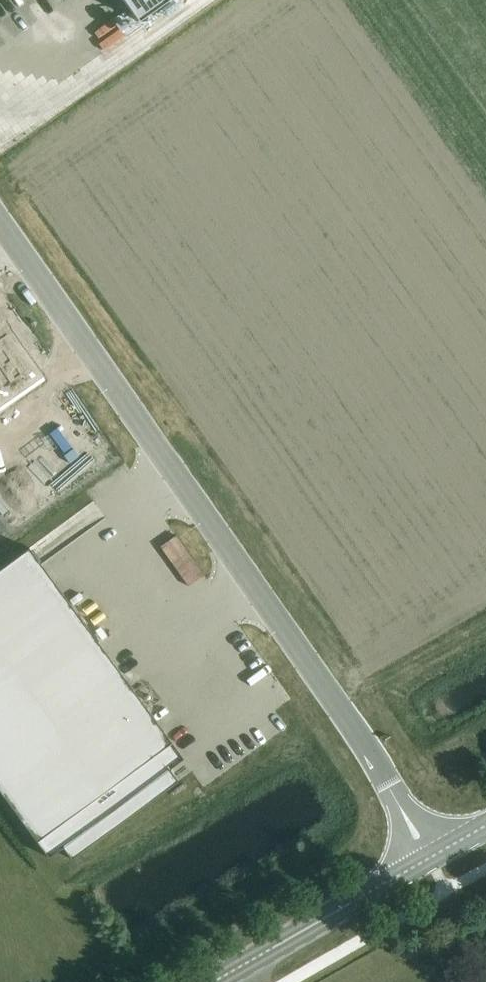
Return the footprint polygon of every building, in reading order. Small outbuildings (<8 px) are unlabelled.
[(170,0),(123,0),(138,22),(170,0)] [(0,332),(0,359),(20,345),(7,327),(0,332)] [(31,361),(20,345),(0,359),(0,373),(5,380),(31,361)] [(44,379),(31,361),(5,380),(17,398),(44,379)] [(1,409),(17,398),(5,380),(0,373),(0,408),(1,409)] [(61,407),(32,427),(46,447),(47,447),(69,479),(98,460),(61,407)] [(0,479),(0,528),(69,479),(47,447),(46,447),(0,479)] [(0,568),(0,791),(48,857),(62,846),(71,859),(178,780),(169,768),(183,758),(29,547),(0,568)]
